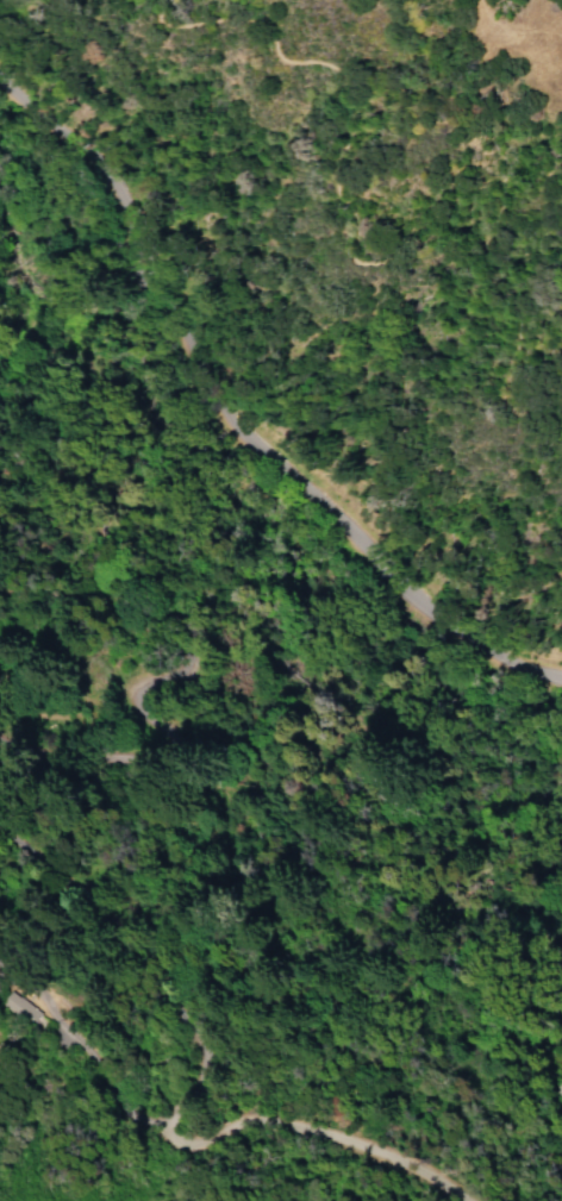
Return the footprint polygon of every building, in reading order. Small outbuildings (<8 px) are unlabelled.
[(27,1027),(0,1006),(0,1002),(8,992),(38,1013),(27,1027)]
